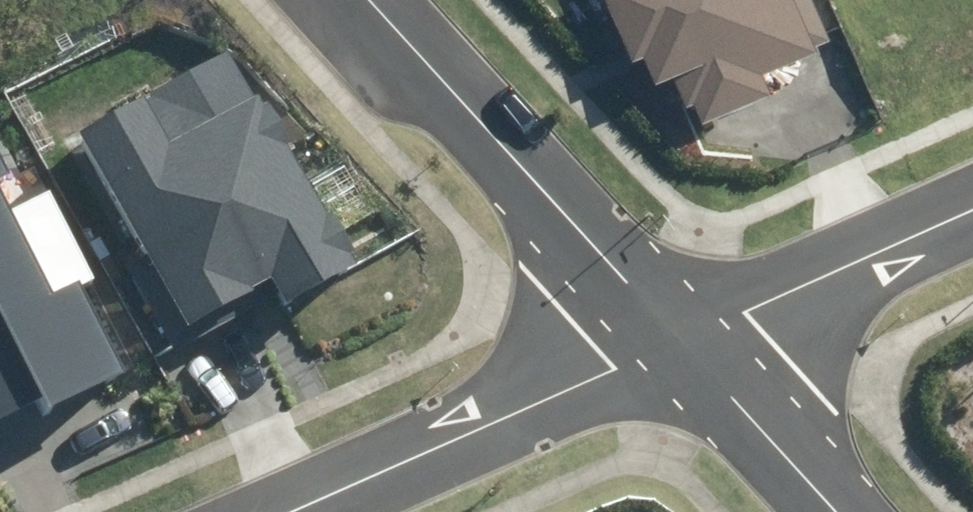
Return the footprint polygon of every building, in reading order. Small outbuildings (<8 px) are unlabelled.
[(657,84),(672,77),(685,107),(695,103),(705,124),(774,94),(765,75),(815,53),(812,47),(830,39),(813,0),(607,0),(635,65),(647,59),(657,84)] [(127,267),(175,352),(263,304),(253,286),(272,276),(286,302),(356,263),(349,250),(356,245),(337,210),(327,215),(285,139),(294,135),(274,99),(261,106),(230,49),(81,131),(150,254),(127,267)] [(44,397),(49,407),(124,371),(81,282),(54,295),(0,186),(0,418),(44,397)]
